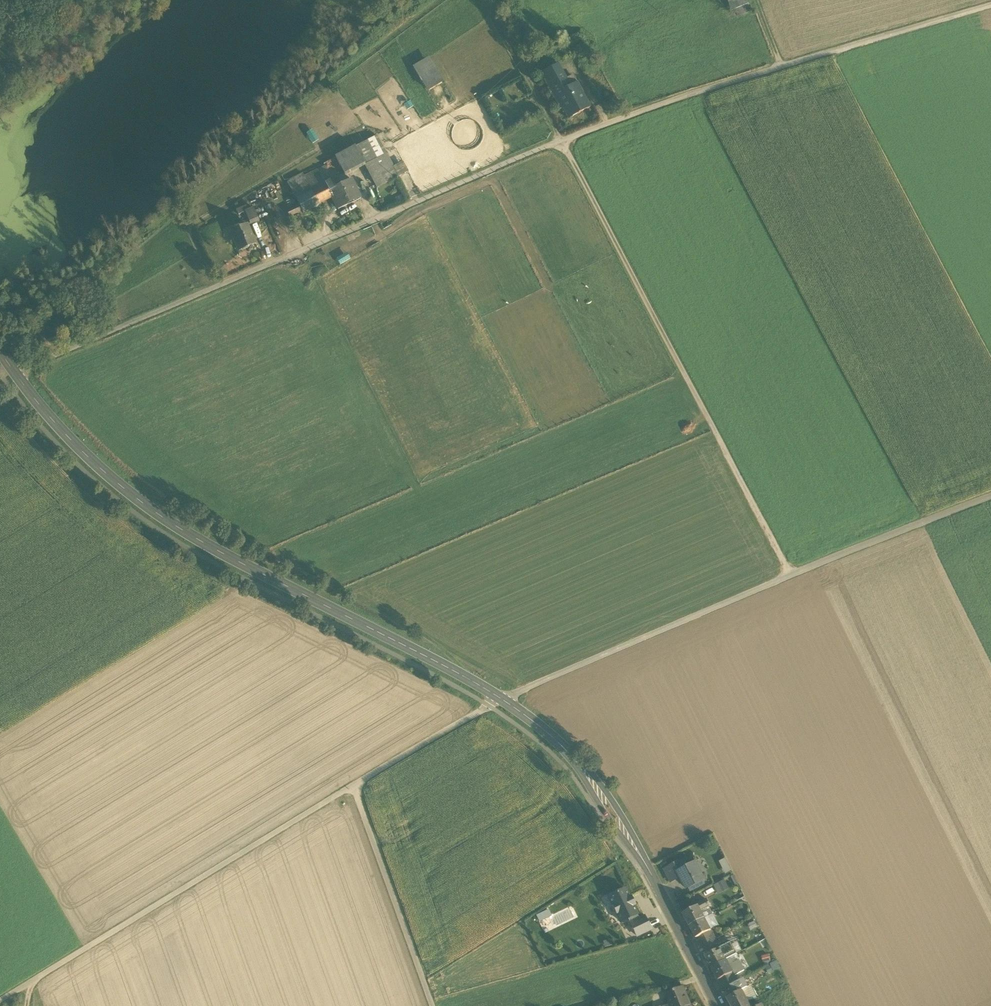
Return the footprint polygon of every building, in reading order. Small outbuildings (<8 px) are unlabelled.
[(732,11),(746,5),(750,4),(748,0),(728,0),(732,11)] [(748,9),(746,5),(732,11),(734,15),(748,9)] [(414,66),(429,91),(446,81),(431,56),(414,66)] [(541,74),(554,99),(558,97),(556,94),(569,88),(558,65),(541,74)] [(558,97),(568,118),(589,107),(577,83),(569,88),(556,94),(558,97)] [(372,138),(381,154),(382,156),(389,168),(393,166),(377,135),(372,138)] [(344,174),(364,163),(375,158),(381,154),(372,138),(351,149),(335,157),(344,174)] [(389,168),(382,156),(376,160),(382,172),(380,173),(382,177),(385,183),(399,176),(393,166),(389,168)] [(373,182),(375,181),(382,177),(380,173),(382,172),(376,160),(375,158),(364,163),(373,182)] [(299,205),(303,213),(319,204),(332,197),(328,190),(339,185),(336,178),(332,180),(331,177),(328,172),(292,191),(299,205)] [(385,183),(382,177),(375,181),(378,187),(385,183)] [(332,197),(338,209),(339,209),(338,207),(359,197),(360,199),(360,198),(351,179),(339,185),(328,190),(332,197)] [(236,209),(238,215),(245,212),(248,211),(246,205),(236,209)] [(245,212),(250,224),(259,220),(254,208),(248,211),(245,212)] [(292,217),(301,234),(306,231),(298,215),(292,217)] [(235,241),(238,251),(255,243),(247,225),(232,231),(236,241),(235,241)] [(726,874),(732,871),(725,858),(719,861),(726,874)] [(681,877),(683,882),(685,881),(689,887),(697,883),(704,880),(701,873),(696,864),(695,862),(678,871),(681,877)] [(664,869),(671,882),(681,877),(678,871),(674,863),(664,869)] [(729,888),(724,880),(714,885),(718,894),(729,888)] [(625,889),(608,897),(620,922),(628,918),(630,924),(639,919),(632,905),(634,905),(631,897),(629,898),(625,889)] [(698,906),(701,911),(709,907),(710,906),(706,899),(697,904),(698,906)] [(685,917),(689,926),(705,918),(701,911),(698,906),(683,914),(685,917)] [(701,911),(705,918),(713,914),(709,907),(701,911)] [(719,926),(713,914),(705,918),(711,930),(719,926)] [(644,916),(639,919),(630,924),(636,936),(650,929),(644,916)] [(711,930),(705,918),(689,926),(696,938),(700,936),(707,932),(711,930)] [(711,930),(707,932),(712,941),(716,939),(711,930)] [(704,945),(712,941),(707,932),(700,936),(704,945)] [(716,939),(712,941),(716,950),(720,948),(718,945),(716,939)] [(718,945),(720,948),(731,942),(729,939),(718,945)] [(709,954),(716,950),(712,941),(704,945),(709,954)] [(732,945),(731,942),(720,948),(727,960),(730,958),(737,955),(737,954),(732,945)] [(737,942),(732,945),(737,954),(743,951),(737,942)] [(705,956),(711,968),(727,960),(720,948),(716,950),(709,954),(705,956)] [(761,956),(763,963),(770,961),(769,954),(761,956)] [(737,955),(730,958),(733,963),(739,960),(740,960),(737,955)] [(730,958),(727,960),(733,972),(735,975),(744,970),(739,960),(733,963),(730,958)] [(733,972),(727,960),(711,968),(718,980),(722,978),(733,972)] [(774,972),(781,968),(777,960),(770,964),(774,972)] [(722,978),(726,987),(734,983),(738,981),(735,975),(733,972),(722,978)] [(743,978),(738,981),(734,983),(738,992),(742,990),(743,990),(748,988),(743,978)] [(738,992),(734,983),(726,987),(731,996),(738,992)] [(683,986),(666,993),(670,1004),(668,1005),(669,1005),(691,1005),(683,986)] [(751,986),(748,988),(743,990),(749,1002),(757,998),(751,986)] [(731,1005),(741,1005),(749,1002),(743,990),(742,990),(738,992),(731,996),(727,998),(731,1005)]
